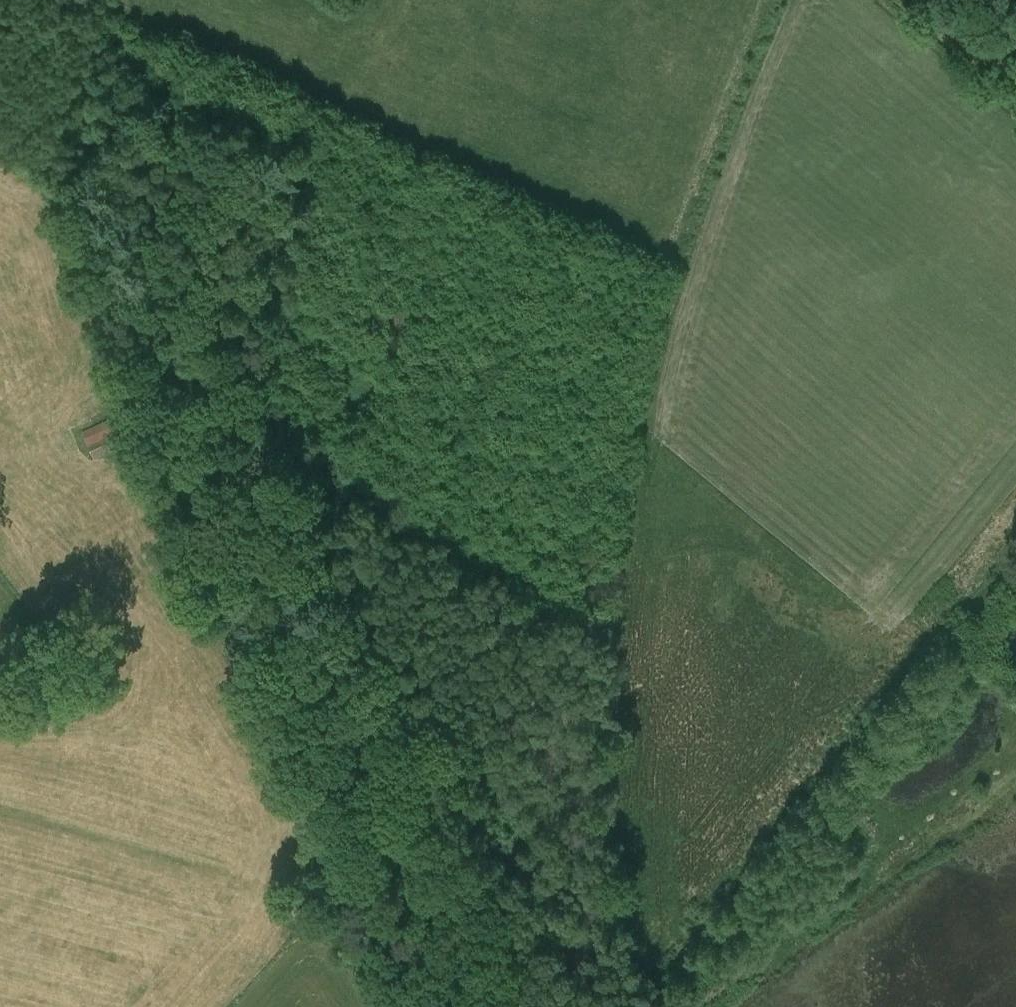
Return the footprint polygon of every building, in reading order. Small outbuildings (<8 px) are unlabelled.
[(107,419),(97,424),(81,431),(94,459),(120,448),(108,419),(107,419)]
